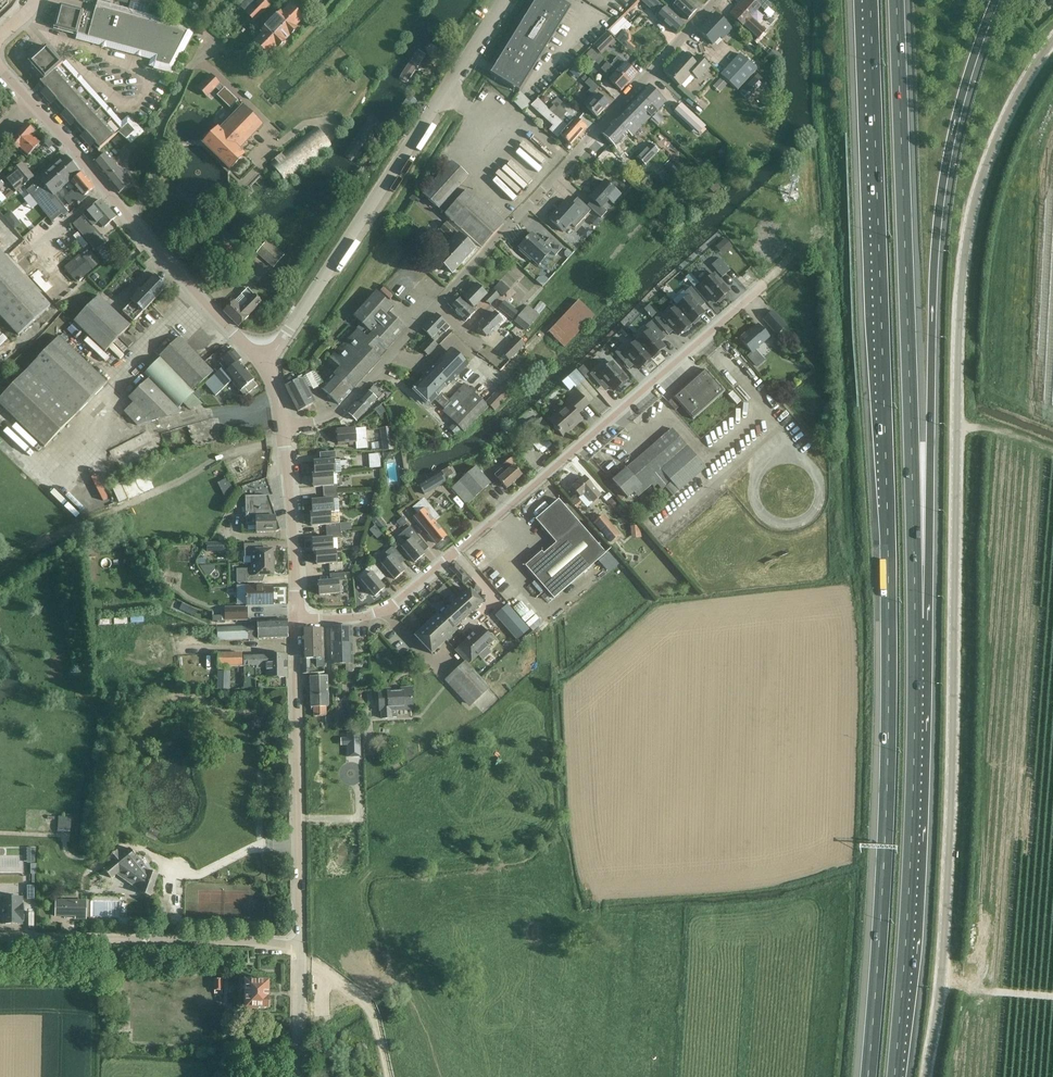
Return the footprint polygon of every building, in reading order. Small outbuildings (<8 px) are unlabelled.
[(129,7),(129,9),(148,14),(151,2),(144,0),(131,0),(129,7)] [(263,11),(269,6),(263,0),(259,0),(256,4),(263,11)] [(571,7),(559,0),(536,0),(493,69),(498,72),(495,77),(519,92),(571,7)] [(657,0),(654,0),(647,8),(653,14),(655,12),(659,16),(658,17),(675,34),(684,24),(657,0)] [(678,1),(673,7),(679,13),(687,20),(696,10),(688,3),(685,0),(676,0),(678,1)] [(753,0),(746,0),(738,9),(736,8),(730,14),(743,26),(743,25),(758,39),(764,32),(750,18),(760,7),(753,0)] [(1044,4),(1051,12),(1052,10),(1052,3),(1051,0),(1049,0),(1044,4)] [(94,14),(70,8),(60,5),(53,28),(77,35),(77,33),(88,36),(88,38),(157,56),(153,69),(172,74),(196,28),(148,14),(129,9),(98,1),(94,14)] [(251,8),(259,16),(263,11),(256,4),(253,7),(248,1),(241,8),(246,13),(251,8)] [(281,28),(290,36),(297,29),(295,27),(303,19),(290,6),(282,14),(286,18),(280,25),(282,27),(281,28)] [(246,13),(247,14),(254,21),(259,16),(251,8),(246,13)] [(266,41),(274,49),(276,47),(277,48),(290,36),(281,28),(282,27),(280,25),(286,18),(282,14),(280,13),(270,23),(278,31),(269,40),(268,39),(266,41)] [(731,29),(723,21),(715,14),(707,23),(708,24),(701,33),(699,31),(698,32),(712,45),(720,37),(722,39),(731,29)] [(278,31),(270,23),(261,33),(263,34),(255,42),(268,55),(274,49),(266,41),(268,39),(269,40),(278,31)] [(601,54),(614,41),(607,33),(593,46),(601,54)] [(625,33),(620,38),(625,43),(628,40),(628,36),(625,33)] [(432,54),(419,45),(418,45),(397,78),(408,86),(432,54)] [(144,132),(132,120),(121,129),(46,46),(28,63),(44,80),(38,85),(43,91),(41,93),(51,104),(53,102),(63,113),(61,115),(71,126),(73,124),(83,135),(81,136),(91,148),(93,146),(98,151),(118,133),(131,144),(144,132)] [(592,62),(593,61),(598,66),(603,60),(591,49),(585,55),(592,62)] [(680,86),(691,73),(698,78),(709,67),(697,57),(692,62),(683,54),(677,60),(678,62),(667,74),(680,86)] [(740,54),(721,75),(737,91),(757,70),(740,54)] [(611,66),(629,83),(637,74),(625,63),(625,64),(617,57),(612,62),(613,63),(611,66)] [(609,81),(613,84),(621,91),(629,83),(611,66),(607,62),(601,69),(608,76),(612,72),(614,75),(609,81)] [(758,74),(740,93),(747,99),(761,84),(760,84),(764,79),(758,74)] [(211,75),(198,88),(207,97),(219,84),(211,75)] [(583,105),(588,110),(596,118),(608,105),(594,92),(599,88),(589,79),(589,80),(585,76),(581,80),(585,84),(591,90),(587,94),(590,97),(583,105)] [(602,134),(609,142),(615,147),(629,133),(632,137),(665,102),(648,86),(602,134)] [(520,91),(513,102),(523,112),(532,103),(520,91)] [(401,108),(406,112),(408,113),(417,101),(409,96),(401,108)] [(544,96),(540,100),(544,104),(549,100),(544,96)] [(547,108),(547,109),(556,117),(567,127),(571,122),(570,121),(572,118),(567,113),(566,112),(560,106),(563,103),(557,98),(556,99),(547,108)] [(538,100),(531,106),(551,123),(553,126),(549,131),(553,135),(558,139),(560,136),(563,139),(571,146),(579,137),(567,127),(556,117),(547,109),(547,108),(538,100)] [(693,102),(688,107),(699,116),(703,111),(694,102),(693,101),(693,102)] [(242,107),(230,120),(219,131),(218,129),(203,144),(230,170),(244,155),(239,150),(262,126),(242,107)] [(388,126),(395,131),(403,120),(395,115),(388,126)] [(567,127),(579,137),(587,128),(575,118),(571,122),(567,127)] [(10,144),(26,158),(40,143),(31,135),(34,132),(26,126),(10,144)] [(331,145),(316,127),(270,164),(285,182),(331,145)] [(54,145),(49,140),(45,144),(49,149),(54,145)] [(637,157),(645,164),(657,151),(649,143),(637,157)] [(0,173),(11,158),(10,157),(12,154),(7,151),(5,153),(0,160),(0,173)] [(131,185),(107,154),(94,163),(119,194),(131,185)] [(65,156),(51,170),(65,185),(80,171),(66,156),(65,156)] [(669,161),(664,166),(676,178),(681,173),(669,161)] [(452,162),(423,195),(439,209),(468,177),(452,162)] [(23,186),(25,184),(34,177),(22,163),(12,172),(12,173),(5,178),(15,190),(22,185),(23,186)] [(31,187),(28,190),(32,195),(37,201),(53,221),(61,213),(59,212),(63,208),(53,196),(65,185),(51,170),(39,180),(36,183),(34,185),(31,187)] [(78,205),(85,199),(86,198),(84,197),(94,188),(82,173),(71,182),(76,189),(64,199),(68,203),(73,199),(78,205)] [(352,176),(349,182),(354,185),(357,180),(352,176)] [(714,181),(707,187),(714,195),(721,189),(714,181)] [(590,198),(599,205),(601,208),(608,199),(613,203),(620,195),(605,182),(590,198)] [(445,215),(482,248),(503,224),(467,191),(445,215)] [(414,193),(409,199),(414,203),(416,200),(418,202),(423,197),(420,195),(418,197),(414,193)] [(567,200),(549,220),(563,233),(571,224),(575,228),(591,211),(577,198),(571,205),(567,200)] [(104,228),(113,220),(116,218),(101,200),(73,225),(96,251),(107,242),(92,224),(97,220),(104,228)] [(63,208),(59,212),(61,213),(64,217),(68,212),(64,207),(63,208)] [(595,216),(590,222),(595,227),(601,221),(595,216)] [(681,221),(676,226),(680,229),(684,225),(681,221)] [(475,249),(467,242),(446,223),(440,229),(452,241),(443,250),(460,265),(475,249)] [(532,233),(519,248),(521,249),(519,251),(525,256),(526,255),(538,265),(551,252),(556,256),(562,249),(550,238),(544,244),(532,233)] [(725,239),(715,247),(723,256),(733,248),(725,239)] [(267,241),(258,252),(274,267),(284,255),(267,241)] [(452,274),(460,265),(443,250),(436,258),(452,274)] [(0,251),(0,316),(18,335),(50,306),(0,251)] [(91,252),(83,259),(80,255),(64,268),(77,283),(79,281),(80,282),(82,280),(81,279),(100,263),(91,252)] [(421,253),(416,259),(427,268),(432,263),(421,253)] [(31,254),(20,265),(24,269),(35,258),(31,254)] [(39,254),(35,257),(40,263),(44,260),(39,254)] [(712,266),(722,278),(730,271),(720,259),(712,266)] [(44,268),(41,264),(31,273),(37,279),(44,273),(41,270),(44,268)] [(542,274),(537,280),(543,286),(548,280),(542,274)] [(701,286),(716,303),(717,302),(719,304),(725,298),(724,296),(729,292),(714,275),(701,286)] [(167,287),(155,276),(131,301),(132,302),(122,312),(133,322),(167,287)] [(476,283),(462,298),(474,309),(487,294),(476,284),(476,283)] [(676,307),(691,324),(693,323),(694,325),(700,320),(699,318),(704,313),(696,304),(701,299),(690,287),(685,292),(689,297),(676,307)] [(247,289),(224,312),(238,327),(249,317),(248,316),(262,303),(247,289)] [(493,290),(484,300),(490,306),(499,296),(493,290)] [(358,331),(331,359),(328,362),(338,371),(334,375),(351,391),(380,360),(377,357),(386,347),(388,348),(406,329),(389,313),(394,308),(376,292),(353,317),(365,327),(360,333),(358,331)] [(475,312),(457,295),(448,304),(451,308),(465,322),(475,312)] [(130,326),(99,296),(74,322),(105,352),(130,326)] [(578,301),(548,333),(564,348),(595,317),(578,301)] [(498,309),(486,321),(478,329),(486,337),(487,336),(489,337),(493,333),(491,331),(507,316),(513,320),(517,314),(502,303),(498,308),(498,309)] [(526,332),(539,315),(527,305),(514,321),(526,332)] [(691,324),(676,307),(664,318),(660,314),(655,319),(665,330),(670,326),(678,335),(684,331),(685,333),(691,328),(690,326),(691,324)] [(773,311),(763,320),(777,335),(786,326),(773,311)] [(450,327),(436,314),(422,329),(432,338),(441,328),(445,333),(450,327)] [(636,341),(651,358),(653,357),(654,359),(660,354),(659,352),(664,347),(656,337),(661,333),(651,321),(645,326),(649,330),(636,341)] [(739,339),(747,348),(752,353),(769,338),(757,325),(752,329),(751,328),(739,339)] [(509,361),(525,345),(517,337),(501,353),(509,361)] [(58,338),(0,399),(0,406),(44,449),(107,384),(58,338)] [(178,408),(183,403),(190,410),(201,405),(204,401),(194,391),(213,373),(208,367),(180,338),(160,357),(161,358),(144,374),(178,408)] [(430,339),(421,349),(428,356),(437,346),(430,339)] [(651,358),(636,341),(624,352),(620,348),(615,353),(625,364),(630,360),(638,369),(644,365),(645,367),(651,361),(650,360),(651,358)] [(424,377),(441,393),(468,365),(451,349),(424,377)] [(209,379),(220,392),(231,382),(231,381),(245,369),(239,362),(241,360),(233,350),(222,360),(223,361),(220,364),(223,368),(215,375),(209,379)] [(590,375),(600,386),(605,382),(614,392),(619,387),(620,389),(627,383),(625,382),(627,380),(612,363),(599,374),(596,370),(590,375)] [(304,378),(286,387),(285,387),(298,412),(313,404),(315,402),(308,387),(309,387),(315,389),(321,384),(308,365),(301,372),(304,378)] [(231,381),(231,382),(240,392),(240,391),(245,397),(257,386),(253,381),(254,380),(245,369),(231,381)] [(575,370),(561,383),(570,391),(574,387),(575,389),(585,380),(575,370)] [(705,370),(703,372),(673,398),(693,420),(725,392),(705,370)] [(334,375),(329,381),(321,389),(339,405),(351,392),(351,391),(334,375)] [(473,423),(449,400),(441,393),(424,377),(413,388),(430,405),(434,400),(444,409),(442,411),(464,432),(473,423)] [(209,392),(211,390),(216,396),(220,392),(209,379),(205,384),(208,388),(207,389),(209,392)] [(133,404),(126,411),(124,412),(138,427),(181,414),(148,380),(129,399),(133,404)] [(465,384),(459,390),(449,400),(473,423),(488,407),(465,384)] [(377,400),(378,401),(384,394),(374,385),(348,414),(357,422),(377,400)] [(486,403),(494,411),(511,394),(503,386),(486,403)] [(588,404),(581,396),(577,392),(565,402),(568,405),(560,413),(561,413),(551,422),(547,418),(563,437),(582,420),(577,414),(588,404)] [(679,408),(675,404),(671,400),(668,403),(675,411),(679,408)] [(381,405),(374,410),(379,418),(387,412),(381,405)] [(530,420),(520,430),(537,450),(538,451),(543,446),(548,442),(543,435),(550,430),(541,419),(534,425),(530,420)] [(454,423),(448,429),(458,438),(463,432),(454,423)] [(337,431),(339,444),(356,442),(357,450),(368,449),(366,428),(337,431)] [(391,428),(380,430),(382,452),(394,450),(391,428)] [(610,488),(617,496),(622,501),(626,497),(627,499),(634,494),(638,498),(652,486),(654,488),(657,485),(662,490),(665,487),(673,496),(680,491),(706,468),(672,429),(612,481),(614,484),(610,488)] [(508,434),(504,437),(511,445),(515,441),(508,434)] [(334,461),(335,461),(334,453),(320,455),(321,462),(314,462),(315,475),(334,473),(335,473),(334,461)] [(494,475),(499,481),(506,489),(522,476),(514,466),(518,462),(513,456),(504,464),(510,471),(507,474),(505,473),(504,474),(501,469),(494,475)] [(457,476),(451,466),(418,485),(424,495),(425,495),(457,476)] [(490,484),(483,476),(476,467),(452,489),(466,505),(490,484)] [(334,473),(315,475),(312,475),(313,488),(323,487),(323,495),(338,494),(337,485),(334,486),(333,475),(334,474),(334,473)] [(586,494),(593,502),(599,497),(592,490),(594,488),(584,477),(572,488),(581,498),(586,494)] [(116,488),(109,491),(114,503),(122,500),(116,488)] [(338,494),(323,495),(324,500),(312,501),(313,513),(333,512),(339,512),(338,500),(338,494)] [(256,533),(265,533),(276,532),(281,531),(278,522),(276,522),(275,518),(276,518),(270,501),(264,503),(262,496),(245,497),(246,525),(256,524),(256,533)] [(578,497),(572,502),(578,509),(581,506),(577,502),(580,499),(578,497)] [(612,497),(607,501),(613,508),(618,504),(612,497)] [(424,500),(412,509),(417,516),(415,518),(430,536),(437,544),(446,536),(439,528),(434,523),(439,518),(424,500)] [(606,554),(565,508),(558,500),(535,520),(556,543),(543,554),(541,552),(525,566),(554,599),(606,554)] [(333,512),(313,513),(310,514),(311,527),(326,525),(326,532),(341,531),(340,524),(331,524),(330,513),(333,513),(333,512)] [(376,514),(371,519),(381,530),(386,525),(376,514)] [(602,532),(608,539),(611,543),(620,535),(603,515),(594,523),(596,525),(602,532)] [(402,518),(396,523),(401,528),(406,523),(402,518)] [(640,526),(630,527),(631,539),(641,538),(640,526)] [(410,527),(404,532),(395,540),(407,555),(414,563),(424,555),(417,545),(422,541),(413,530),(410,527)] [(341,531),(326,532),(327,539),(312,540),(313,553),(316,553),(336,551),(336,550),(333,551),(332,539),(341,538),(341,531)] [(207,553),(224,552),(224,542),(207,543),(207,553)] [(252,557),(252,563),(275,563),(272,550),(259,550),(259,544),(244,544),(244,557),(252,557)] [(393,547),(387,552),(378,560),(388,571),(395,580),(404,571),(397,562),(402,558),(393,547)] [(336,551),(316,553),(317,565),(329,564),(329,571),(344,570),(343,562),(337,563),(336,551)] [(273,575),(275,563),(252,563),(252,570),(237,570),(237,583),(260,582),(260,576),(273,575)] [(373,563),(367,569),(358,577),(362,581),(375,597),(385,588),(377,579),(382,574),(373,563)] [(215,565),(200,566),(206,576),(210,576),(215,570),(215,565)] [(356,566),(350,565),(348,572),(353,573),(356,566)] [(338,581),(345,581),(344,573),(330,574),(330,581),(318,582),(319,595),(339,594),(338,581)] [(470,590),(461,598),(473,611),(482,603),(475,596),(480,592),(475,586),(470,591),(470,590)] [(246,598),(247,598),(247,605),(262,605),(273,604),(272,589),(262,589),(262,587),(246,588),(247,596),(246,596),(246,598)] [(520,593),(508,603),(524,622),(536,612),(520,593)] [(461,598),(451,608),(463,621),(473,611),(461,598)] [(169,603),(169,612),(178,613),(178,603),(169,603)] [(190,606),(186,613),(195,617),(198,610),(190,606)] [(247,608),(213,609),(213,621),(247,620),(247,608)] [(463,621),(451,608),(440,618),(454,633),(457,631),(455,628),(463,621)] [(500,610),(495,614),(499,619),(504,615),(500,610)] [(438,615),(426,626),(443,644),(454,633),(440,618),(438,615)] [(494,615),(488,620),(494,627),(500,622),(494,615)] [(287,620),(258,622),(259,639),(288,638),(287,620)] [(255,639),(254,631),(254,625),(253,626),(247,626),(248,640),(255,639)] [(217,628),(217,630),(218,641),(248,640),(247,626),(217,628)] [(415,636),(422,644),(431,654),(443,644),(426,626),(415,636)] [(464,641),(478,655),(493,641),(479,626),(464,641)] [(330,628),(331,664),(353,663),(352,627),(330,628)] [(323,668),(323,630),(309,630),(304,630),(302,632),(303,658),(303,674),(305,674),(316,674),(324,674),(324,668),(323,668)] [(466,663),(447,680),(470,705),(488,687),(468,665),(478,655),(464,641),(454,651),(466,663)] [(218,654),(218,665),(218,667),(242,666),(242,654),(218,654)] [(244,656),(244,667),(245,687),(255,687),(255,678),(287,678),(287,655),(244,656)] [(327,677),(321,677),(310,677),(311,710),(314,710),(314,717),(326,717),(325,707),(328,707),(327,677)] [(412,708),(412,700),(411,689),(379,691),(380,710),(382,710),(383,718),(393,718),(393,717),(397,717),(397,709),(412,708)] [(349,757),(360,757),(359,733),(351,734),(351,745),(348,745),(349,757)] [(455,735),(445,741),(448,746),(458,739),(455,735)] [(112,863),(104,870),(111,878),(116,874),(123,868),(144,883),(141,892),(140,894),(150,897),(158,875),(149,871),(135,855),(135,853),(133,850),(131,850),(130,848),(121,856),(117,851),(108,858),(112,863)] [(22,898),(2,898),(2,924),(22,924),(22,921),(23,921),(23,904),(22,904),(22,898)] [(56,917),(76,917),(76,920),(87,920),(87,902),(56,901),(56,917)] [(119,918),(119,928),(129,928),(129,919),(119,918)] [(223,979),(215,979),(215,990),(214,995),(223,995),(224,990),(223,979)] [(238,981),(238,990),(239,990),(245,990),(245,1015),(257,1015),(257,1008),(269,1008),(269,981),(256,981),(256,980),(245,980),(245,981),(238,981)]
